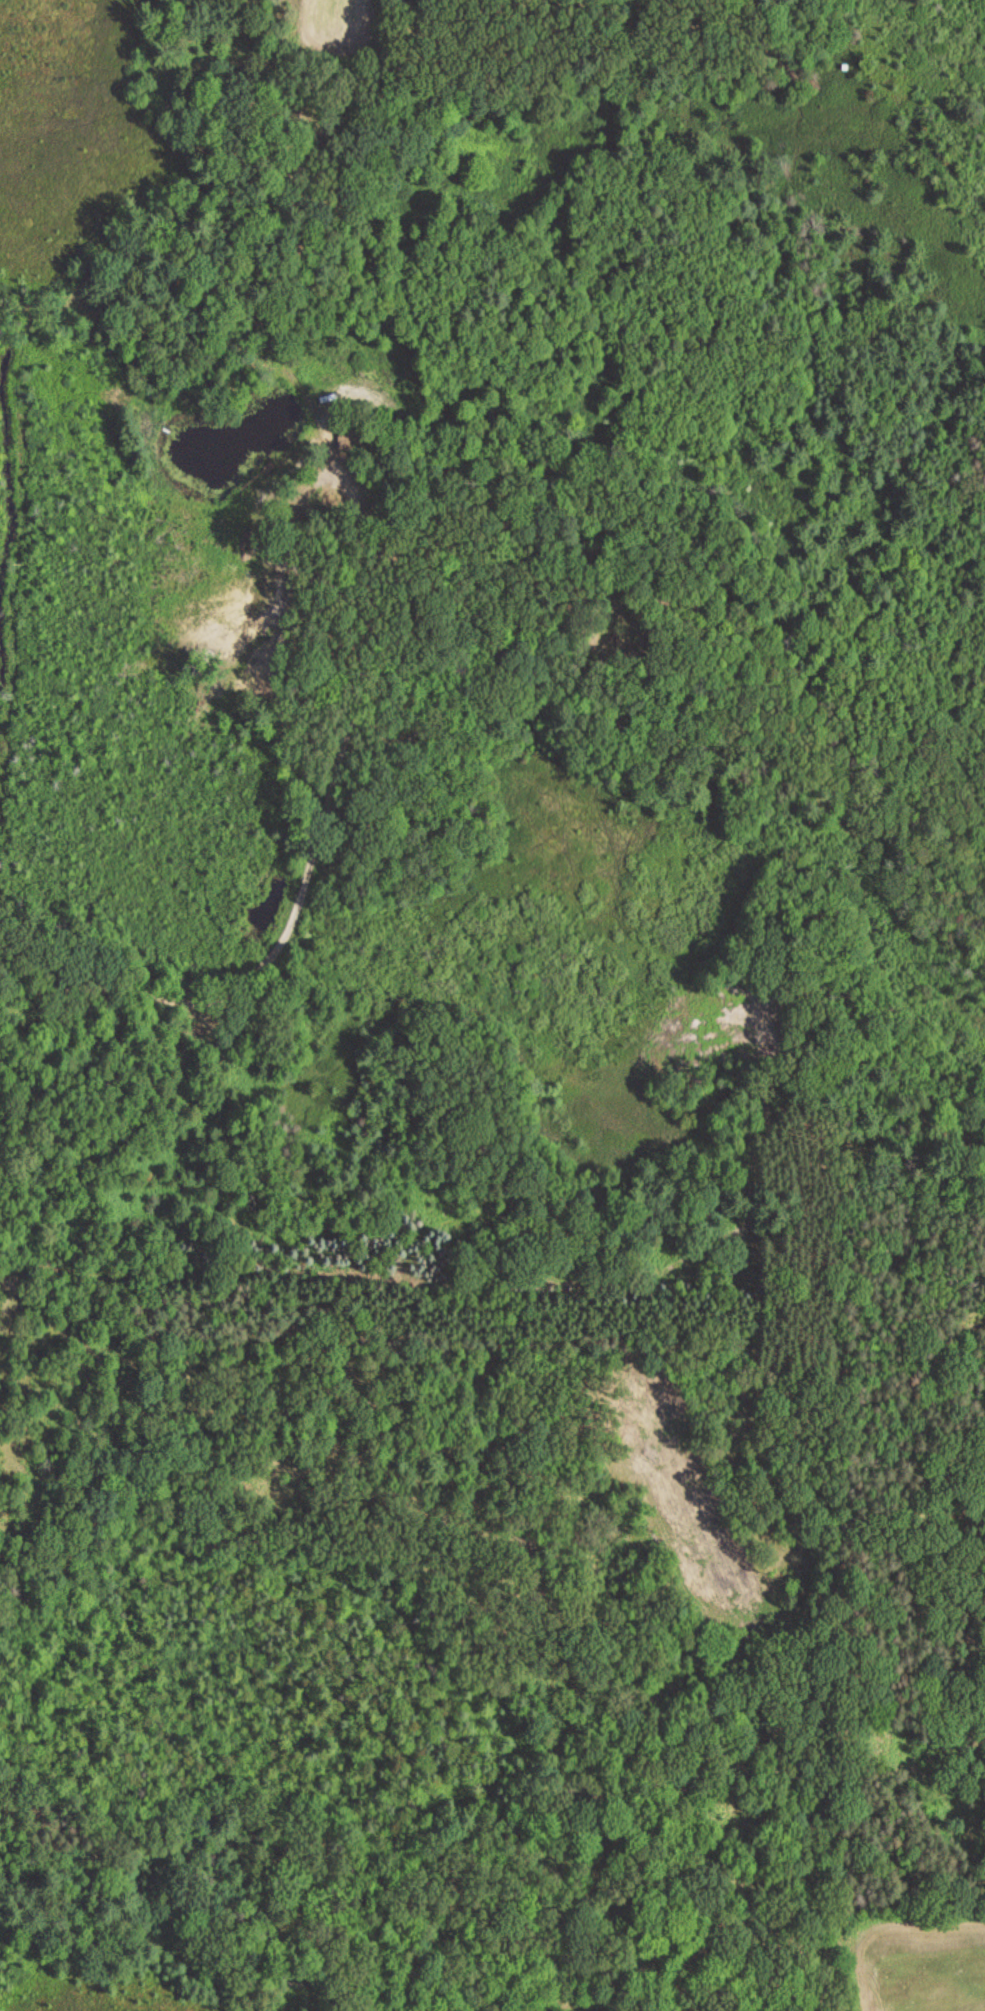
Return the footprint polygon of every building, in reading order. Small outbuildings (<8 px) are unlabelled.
[(357,451),(360,431),(338,428),(335,448),(357,451)]
